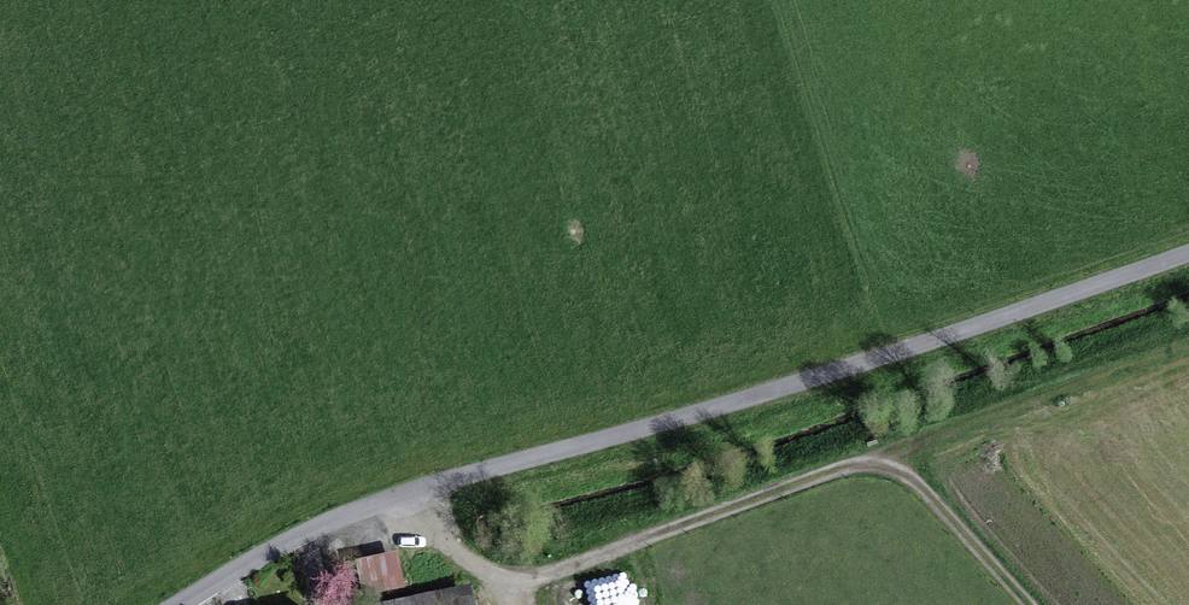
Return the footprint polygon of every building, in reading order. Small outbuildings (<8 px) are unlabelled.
[(357,569),(365,604),(462,604),(456,579),(390,593),(383,563),(357,569)]
